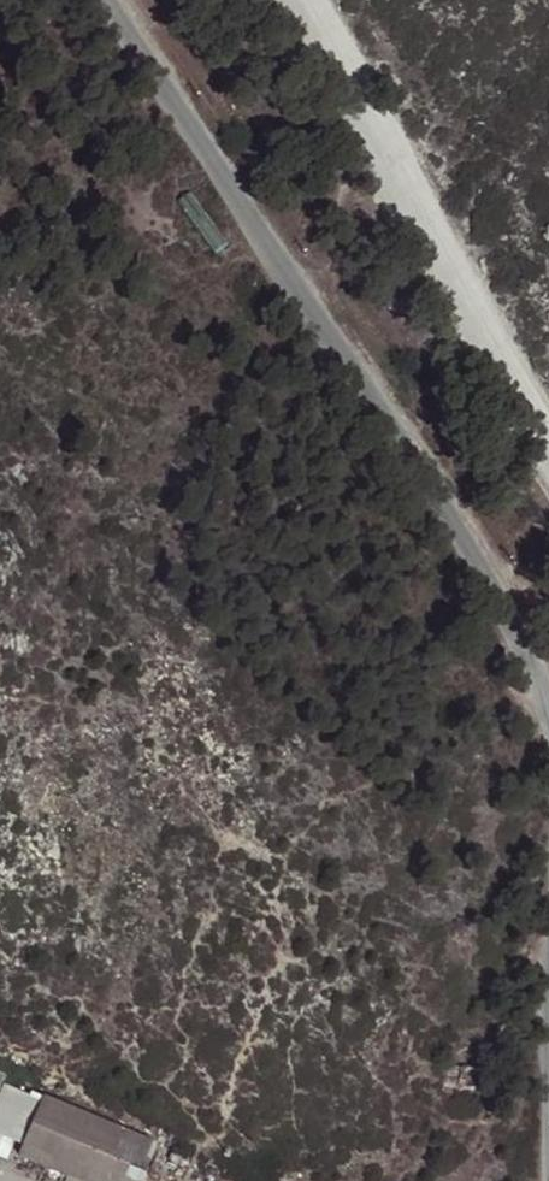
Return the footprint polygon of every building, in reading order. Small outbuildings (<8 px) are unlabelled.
[(75,1180),(140,1180),(156,1138),(0,1072),(0,1143),(75,1180)]
